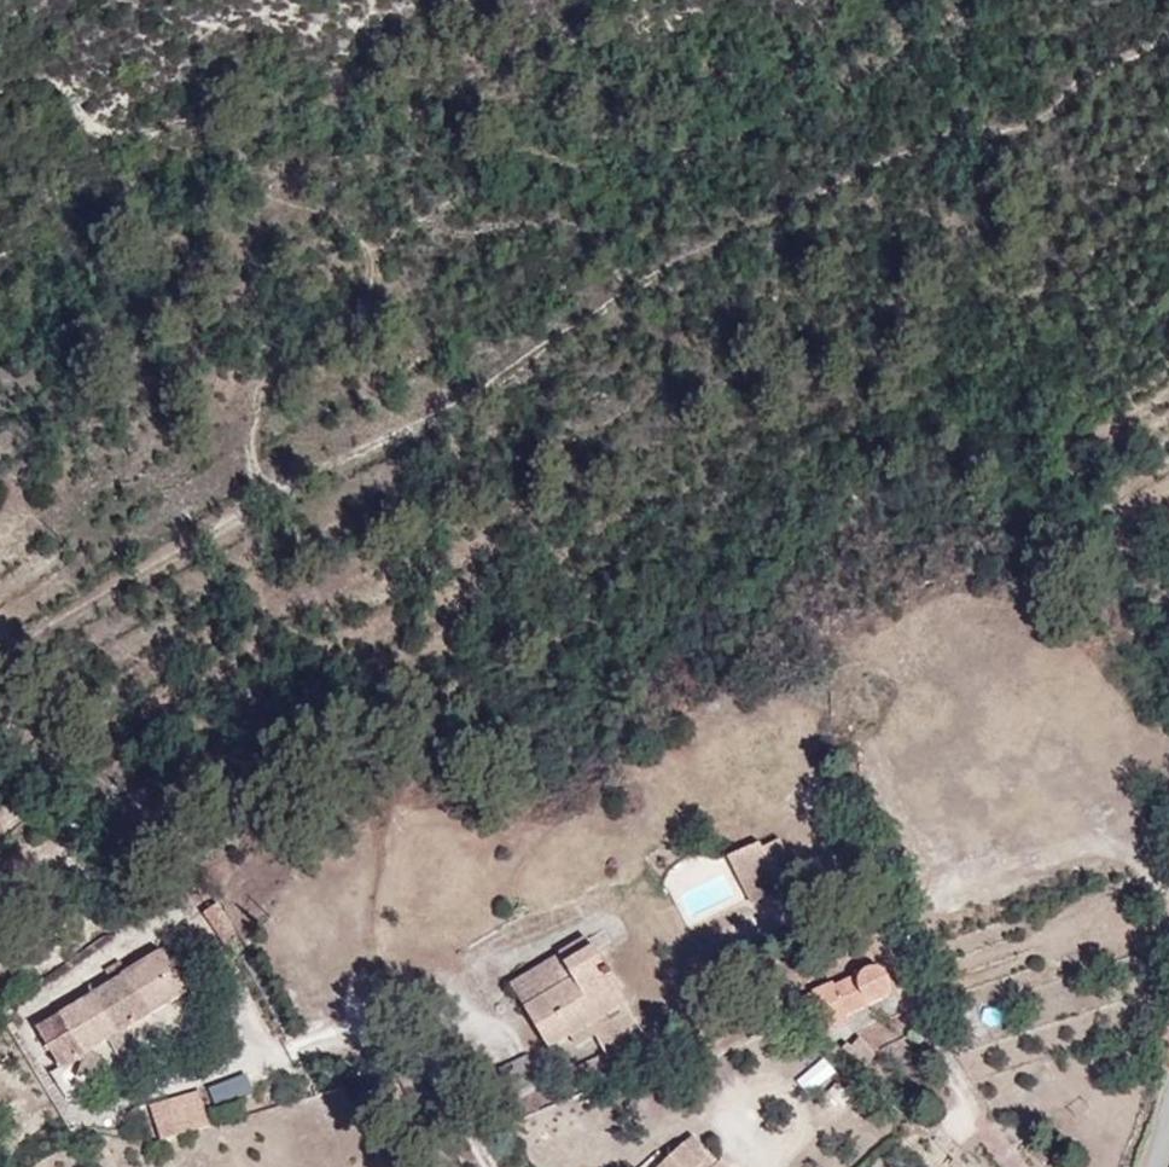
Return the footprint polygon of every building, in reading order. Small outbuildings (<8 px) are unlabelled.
[(804,844),(745,860),(763,911),(823,887),(804,844)] [(221,903),(205,911),(220,943),(237,935),(221,903)] [(173,924),(52,1002),(129,1099),(231,1001),(173,924)] [(577,954),(527,986),(558,1038),(608,998),(630,964),(618,948),(577,954)] [(905,959),(827,989),(854,1047),(925,1014),(905,959)] [(208,1087),(215,1107),(253,1093),(246,1073),(208,1087)] [(200,1089),(149,1103),(159,1140),(210,1127),(200,1089)] [(663,1166),(729,1166),(719,1158),(713,1165),(697,1152),(704,1143),(696,1135),(663,1166)]
